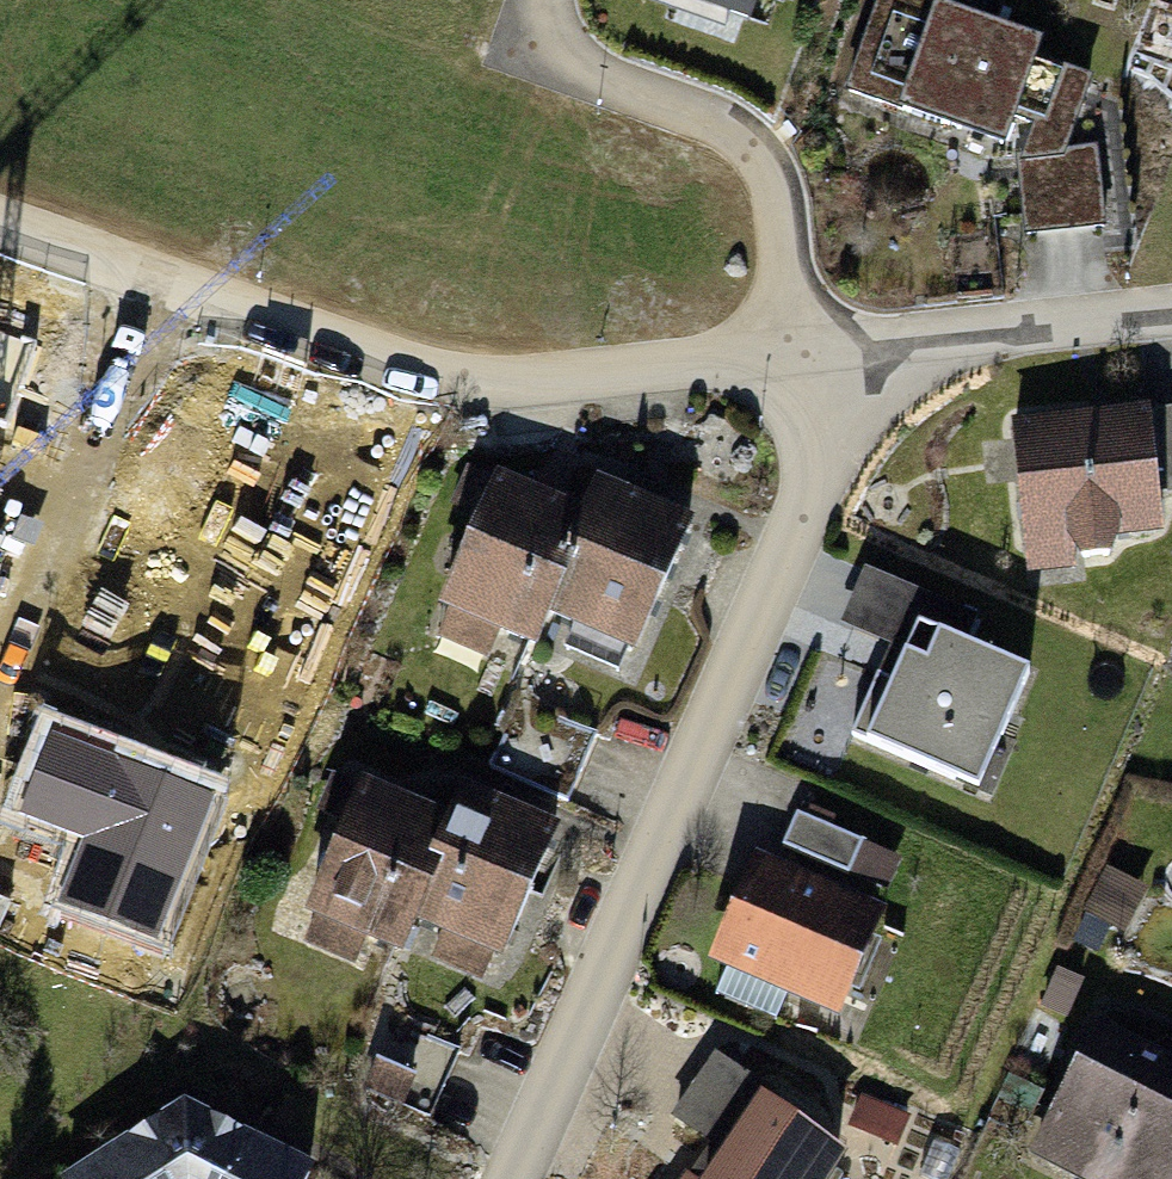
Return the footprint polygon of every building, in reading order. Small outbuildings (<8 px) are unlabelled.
[(747,22),(755,0),(686,0),(747,22)] [(903,0),(883,0),(851,91),(948,128),(959,96),(1039,124),(1028,159),(1021,159),(1027,234),(1102,228),(1096,152),(1063,155),(1090,81),(1034,61),(1038,49),(903,0)] [(1016,429),(1029,542),(1072,538),(1085,558),(1110,555),(1117,533),(1159,530),(1156,489),(1171,488),(1171,413),(1016,429)] [(587,522),(584,521),(471,472),(457,505),(482,517),(444,604),(535,644),(551,611),(547,610),(587,522)] [(584,521),(587,522),(547,610),(551,611),(635,649),(689,529),(599,488),(584,521)] [(894,683),(878,676),(852,737),(981,791),(1031,673),(965,645),(977,617),(931,598),(894,683)] [(582,768),(505,735),(491,768),(568,801),(582,768)] [(453,828),(450,827),(338,777),(323,811),(351,823),(312,912),(402,952),(417,918),(413,917),(453,828)] [(450,827),(453,828),(413,917),(417,918),(502,956),(556,835),(464,795),(450,827)] [(881,890),(895,857),(797,814),(783,847),(881,890)] [(874,918),(762,868),(723,956),(835,1006),(874,918)] [(459,1053),(395,1024),(380,1056),(445,1085),(459,1053)] [(1096,1027),(1076,1068),(1083,1071),(1070,1096),(1063,1093),(1051,1115),(1057,1118),(1038,1155),(1084,1178),(1168,1178),(1171,1172),(1171,1066),(1096,1027)] [(431,1117),(445,1085),(380,1056),(365,1088),(431,1117)] [(839,1158),(768,1108),(774,1099),(718,1059),(677,1117),(715,1144),(702,1162),(720,1174),(716,1178),(824,1178),(839,1158)] [(77,1178),(305,1178),(308,1172),(203,1119),(200,1126),(172,1126),(169,1121),(77,1178)]
